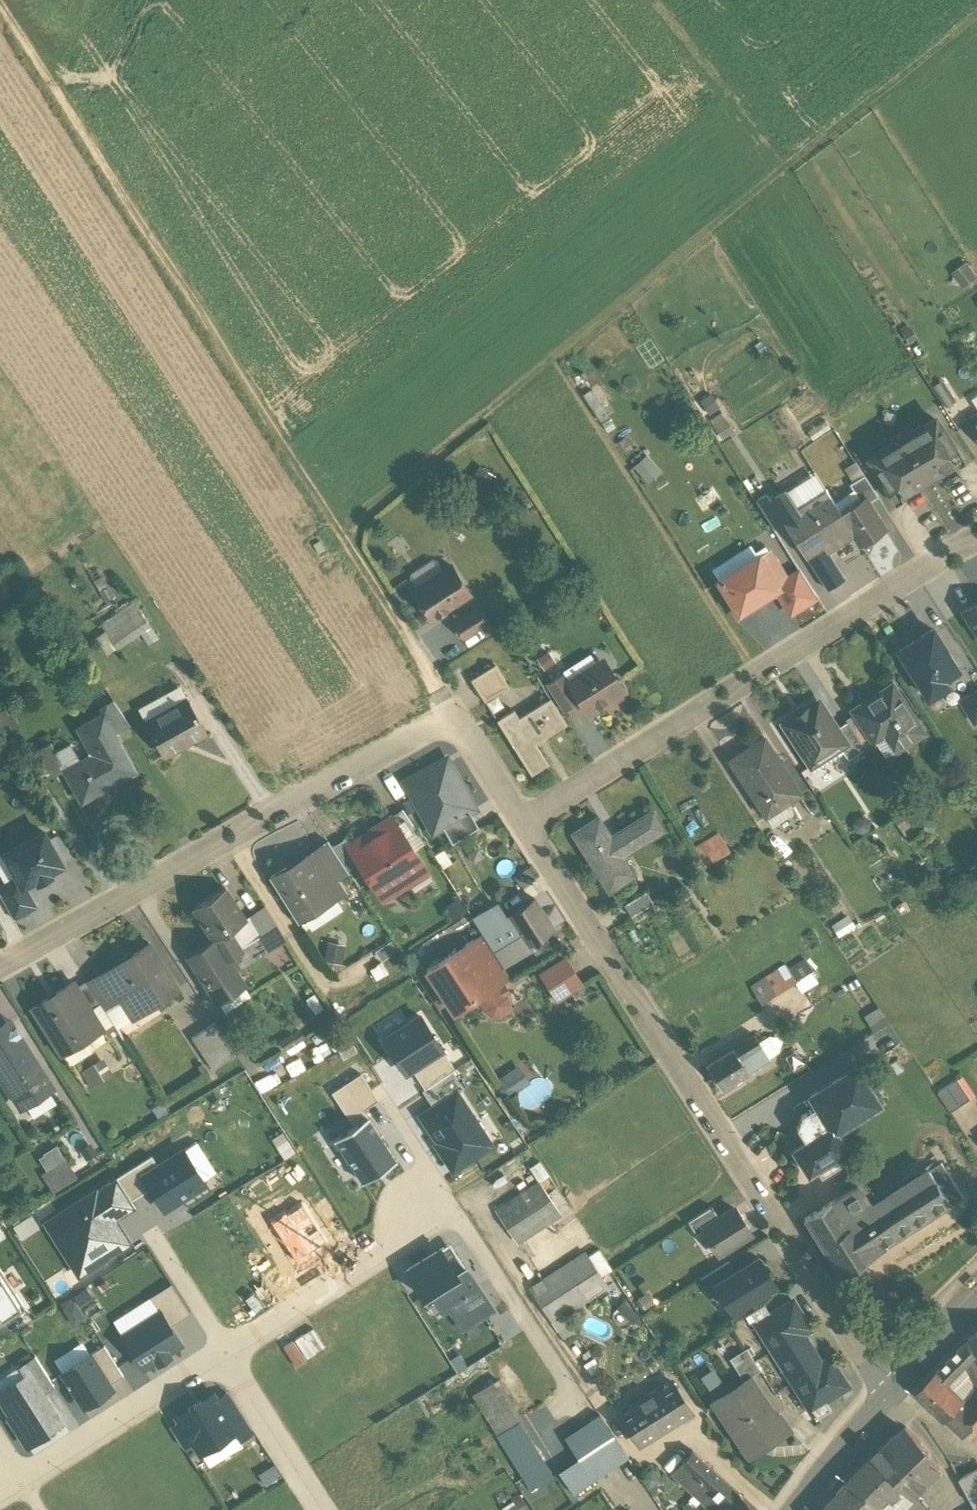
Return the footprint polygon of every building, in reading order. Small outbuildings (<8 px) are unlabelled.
[(976,277),(967,263),(953,272),(964,287),(976,277)] [(712,397),(701,403),(709,417),(720,411),(712,397)] [(967,424),(976,439),(976,417),(967,424)] [(713,428),(722,442),(735,434),(727,420),(713,428)] [(957,455),(936,422),(903,442),(929,483),(956,465),(952,458),(957,455)] [(929,483),(903,442),(870,463),(892,497),(896,494),(901,500),(929,483)] [(635,469),(649,485),(662,473),(648,457),(635,469)] [(502,485),(482,472),(465,497),(485,510),(502,485)] [(878,500),(864,478),(850,487),(862,507),(867,504),(869,506),(878,500)] [(811,482),(783,500),(792,515),(820,497),(811,482)] [(842,520),(843,519),(826,493),(820,497),(792,515),(784,520),(781,522),(806,560),(830,545),(834,550),(854,537),(844,520),(843,521),(842,520)] [(784,520),(769,496),(757,504),(772,528),(781,522),(784,520)] [(869,506),(867,504),(862,507),(843,519),(842,520),(843,521),(844,520),(854,537),(861,547),(885,532),(869,506)] [(769,554),(720,586),(739,615),(776,592),(788,584),(769,554)] [(452,569),(414,594),(433,623),(471,599),(452,569)] [(788,584),(776,592),(792,616),(817,600),(801,576),(788,584)] [(964,615),(976,635),(976,606),(964,615)] [(135,609),(102,632),(113,649),(147,626),(135,609)] [(479,611),(454,627),(464,643),(489,626),(479,611)] [(960,674),(934,634),(901,656),(931,702),(949,690),(945,684),(960,674)] [(569,686),(568,686),(580,705),(587,716),(609,703),(613,704),(618,701),(620,696),(623,694),(604,664),(569,686)] [(509,692),(495,670),(471,685),(485,707),(509,692)] [(569,686),(563,676),(546,687),(564,716),(580,705),(568,686),(569,686)] [(893,689),(854,714),(858,720),(875,746),(877,746),(889,738),(898,752),(899,752),(923,736),(893,689)] [(180,694),(139,717),(145,728),(182,708),(177,700),(183,698),(180,694)] [(959,707),(974,730),(976,728),(976,696),(959,707)] [(182,708),(145,728),(164,762),(206,739),(187,705),(183,698),(177,700),(182,708)] [(550,703),(519,723),(514,715),(497,725),(531,780),(548,769),(535,749),(567,729),(550,703)] [(130,730),(114,705),(100,714),(114,739),(130,730)] [(820,705),(805,715),(807,718),(788,730),(813,770),(842,751),(848,747),(838,732),(820,705)] [(101,719),(76,733),(89,755),(88,761),(117,745),(114,739),(100,714),(99,715),(101,719)] [(875,746),(858,720),(848,726),(866,753),(875,746)] [(866,753),(848,726),(838,732),(848,747),(842,751),(850,763),(866,753)] [(889,738),(877,746),(886,760),(898,752),(889,738)] [(777,771),(759,744),(730,764),(767,821),(802,797),(782,767),(777,771)] [(63,775),(80,807),(97,798),(96,796),(117,785),(118,787),(135,777),(117,745),(88,761),(79,766),(63,775)] [(49,748),(35,756),(47,777),(60,769),(61,769),(54,756),(49,748)] [(69,749),(56,756),(56,755),(54,756),(61,769),(60,769),(63,775),(79,766),(69,749)] [(445,763),(405,786),(424,818),(433,813),(444,831),(470,816),(474,813),(445,763)] [(416,834),(403,814),(392,821),(393,823),(406,841),(416,834)] [(653,814),(611,841),(599,822),(573,838),(610,897),(630,885),(617,865),(666,834),(653,814)] [(470,816),(444,831),(454,848),(480,833),(470,816)] [(393,823),(392,821),(350,849),(348,850),(359,867),(379,897),(405,880),(423,868),(406,841),(393,823)] [(48,878),(63,870),(44,837),(5,859),(18,882),(24,892),(38,884),(39,887),(50,881),(48,878)] [(731,855),(721,839),(697,854),(707,870),(731,855)] [(346,842),(332,851),(348,874),(359,867),(348,850),(350,849),(346,842)] [(328,845),(271,882),(283,900),(289,897),(305,922),(345,895),(337,883),(348,876),(348,874),(332,851),(328,845)] [(423,868),(405,880),(415,895),(433,883),(423,868)] [(18,882),(0,892),(0,899),(15,925),(36,913),(24,892),(18,882)] [(247,926),(226,894),(194,915),(214,946),(215,946),(227,965),(241,955),(241,954),(230,937),(247,926)] [(647,897),(626,911),(633,922),(655,909),(647,897)] [(555,932),(535,901),(508,918),(510,921),(528,949),(529,949),(544,939),(555,932)] [(495,909),(473,922),(479,933),(483,939),(505,925),(495,909)] [(262,940),(241,954),(241,955),(227,965),(235,978),(236,978),(287,946),(266,912),(250,923),(262,940)] [(858,931),(850,920),(834,931),(842,941),(858,931)] [(483,939),(504,972),(532,954),(529,949),(528,949),(510,921),(505,925),(483,939)] [(483,939),(479,933),(471,938),(475,944),(472,946),(493,978),(501,989),(511,982),(504,972),(483,939)] [(544,939),(529,949),(532,954),(548,945),(544,939)] [(236,978),(235,978),(227,965),(215,946),(214,946),(189,962),(217,1006),(243,989),(236,978)] [(493,978),(472,946),(427,975),(456,1019),(479,1003),(499,990),(501,989),(493,978)] [(179,995),(149,948),(148,949),(149,950),(134,960),(135,962),(123,969),(121,965),(120,966),(122,970),(89,990),(101,1009),(103,1012),(120,1001),(134,1023),(135,1022),(132,1017),(151,1005),(154,1010),(179,995)] [(567,966),(543,981),(558,1004),(581,989),(567,966)] [(788,972),(753,994),(764,1011),(815,978),(808,967),(791,977),(788,972)] [(89,990),(87,987),(77,993),(91,1015),(101,1009),(89,990)] [(77,993),(73,988),(56,999),(58,1002),(36,1016),(34,1013),(33,1014),(63,1061),(64,1060),(62,1057),(81,1045),(83,1048),(103,1035),(91,1015),(77,993)] [(499,990),(479,1003),(487,1016),(493,1020),(501,1021),(507,1017),(509,1010),(507,1003),(499,990)] [(407,1079),(413,1075),(443,1056),(422,1022),(383,1047),(395,1066),(397,1064),(407,1079)] [(8,1028),(0,1033),(0,1086),(9,1100),(14,1097),(24,1112),(46,1098),(43,1093),(37,1083),(41,1080),(8,1028)] [(215,1029),(192,1044),(207,1068),(231,1052),(215,1029)] [(756,1044),(735,1057),(742,1068),(763,1055),(756,1044)] [(231,1052),(207,1068),(213,1077),(236,1061),(231,1052)] [(413,1075),(426,1096),(454,1078),(457,1077),(443,1056),(413,1075)] [(735,1056),(710,1072),(725,1097),(749,1081),(742,1068),(735,1057),(735,1056)] [(91,1090),(112,1081),(105,1064),(83,1074),(91,1090)] [(857,1072),(811,1101),(818,1111),(801,1122),(798,1135),(805,1147),(793,1155),(809,1181),(817,1176),(848,1156),(837,1138),(881,1110),(857,1072)] [(423,1098),(434,1115),(458,1099),(465,1095),(454,1078),(426,1096),(423,1098)] [(513,1079),(501,1087),(510,1101),(522,1093),(513,1079)] [(48,1090),(42,1080),(41,1080),(37,1083),(43,1093),(48,1090)] [(334,1099),(357,1133),(369,1125),(363,1115),(377,1106),(362,1081),(334,1099)] [(969,1105),(956,1086),(936,1099),(949,1118),(969,1105)] [(436,1151),(453,1177),(493,1152),(458,1099),(434,1115),(422,1122),(439,1149),(436,1151)] [(364,1189),(397,1168),(369,1125),(357,1133),(336,1147),(364,1189)] [(57,1153),(44,1161),(45,1162),(40,1165),(48,1179),(66,1167),(57,1153)] [(848,1156),(817,1176),(824,1186),(855,1166),(848,1156)] [(160,1174),(144,1184),(152,1197),(165,1218),(207,1193),(185,1158),(160,1174)] [(153,1164),(118,1186),(132,1209),(152,1197),(144,1184),(160,1174),(153,1164)] [(48,1179),(43,1182),(51,1195),(75,1181),(66,1167),(48,1179)] [(962,1203),(940,1169),(929,1176),(951,1211),(962,1203)] [(859,1191),(806,1225),(841,1281),(951,1211),(929,1176),(873,1212),(859,1191)] [(118,1186),(99,1199),(117,1230),(137,1218),(132,1209),(118,1186)] [(539,1191),(497,1218),(519,1251),(561,1224),(539,1191)] [(48,1230),(80,1283),(131,1253),(117,1230),(99,1199),(48,1230)] [(309,1216),(331,1250),(350,1238),(328,1204),(309,1216)] [(264,1229),(297,1281),(321,1266),(316,1259),(331,1250),(309,1216),(303,1205),(264,1229)] [(713,1213),(689,1228),(698,1241),(704,1237),(704,1236),(721,1225),(713,1213)] [(721,1225),(704,1236),(704,1237),(720,1261),(752,1241),(736,1215),(721,1225)] [(424,1302),(431,1298),(443,1318),(450,1314),(480,1295),(468,1275),(459,1261),(451,1266),(445,1255),(409,1277),(424,1302)] [(586,1262),(530,1297),(552,1331),(564,1323),(607,1295),(586,1262)] [(737,1278),(716,1292),(717,1293),(733,1319),(751,1308),(752,1309),(759,1305),(758,1303),(776,1291),(759,1264),(737,1278)] [(731,1268),(701,1288),(708,1299),(717,1293),(716,1292),(737,1278),(731,1268)] [(0,1325),(4,1332),(27,1317),(0,1275),(0,1325)] [(162,1321),(171,1336),(192,1323),(173,1293),(152,1306),(162,1321)] [(495,1317),(480,1295),(450,1314),(464,1336),(495,1317)] [(772,1323),(758,1331),(776,1359),(804,1341),(812,1336),(795,1309),(772,1323)] [(752,1321),(758,1331),(772,1323),(766,1313),(752,1321)] [(171,1336),(162,1321),(125,1344),(145,1377),(158,1369),(160,1372),(171,1365),(169,1361),(181,1354),(171,1336)] [(564,1323),(552,1331),(559,1341),(570,1333),(564,1323)] [(968,1346),(976,1362),(976,1339),(968,1346)] [(804,1341),(776,1359),(795,1390),(823,1372),(804,1341)] [(964,1350),(947,1367),(956,1378),(961,1374),(972,1364),(973,1362),(964,1350)] [(125,1385),(105,1355),(92,1364),(111,1394),(125,1385)] [(762,1378),(748,1356),(731,1366),(745,1389),(751,1385),(762,1378)] [(111,1394),(92,1364),(63,1382),(85,1417),(88,1415),(114,1398),(111,1394)] [(961,1374),(976,1389),(976,1373),(972,1364),(961,1374)] [(45,1402),(55,1396),(37,1366),(32,1369),(22,1376),(28,1385),(33,1382),(45,1402)] [(823,1372),(795,1390),(813,1418),(827,1409),(849,1395),(831,1367),(823,1372)] [(956,1378),(947,1367),(934,1380),(944,1389),(956,1378)] [(0,1389),(0,1402),(28,1385),(22,1376),(0,1389)] [(934,1380),(914,1401),(942,1427),(960,1406),(961,1405),(944,1389),(934,1380)] [(29,1456),(49,1443),(48,1441),(64,1432),(45,1402),(33,1382),(28,1385),(0,1402),(0,1403),(0,1406),(12,1426),(10,1427),(29,1456)] [(745,1389),(714,1410),(747,1460),(766,1447),(770,1452),(791,1438),(780,1422),(777,1424),(751,1385),(745,1389)] [(663,1400),(658,1399),(633,1415),(632,1419),(637,1427),(628,1433),(621,1422),(620,1423),(639,1454),(691,1420),(672,1390),(670,1391),(677,1402),(668,1408),(663,1400)] [(553,1485),(493,1391),(473,1404),(532,1498),(553,1485)] [(964,1410),(976,1421),(976,1398),(964,1410)] [(228,1403),(217,1410),(237,1443),(240,1451),(254,1442),(228,1403)] [(214,1405),(179,1427),(202,1464),(237,1443),(217,1410),(214,1405)] [(942,1427),(962,1445),(972,1434),(976,1427),(976,1421),(964,1410),(960,1406),(942,1427)] [(827,1409),(813,1418),(820,1428),(833,1419),(827,1409)] [(629,1467),(602,1425),(567,1448),(582,1471),(562,1484),(575,1504),(629,1467)] [(919,1451),(903,1435),(873,1465),(898,1491),(910,1504),(937,1478),(924,1465),(927,1461),(917,1452),(919,1451)] [(694,1461),(672,1484),(700,1509),(727,1509),(737,1499),(694,1461)] [(873,1465),(849,1489),(861,1501),(863,1500),(872,1509),(880,1509),(885,1505),(890,1509),(895,1505),(890,1500),(898,1491),(873,1465)] [(973,1478),(957,1487),(970,1509),(976,1509),(976,1486),(973,1478)] [(861,1501),(849,1489),(831,1509),(868,1509),(861,1501)] [(727,1509),(748,1509),(737,1499),(727,1509)]
